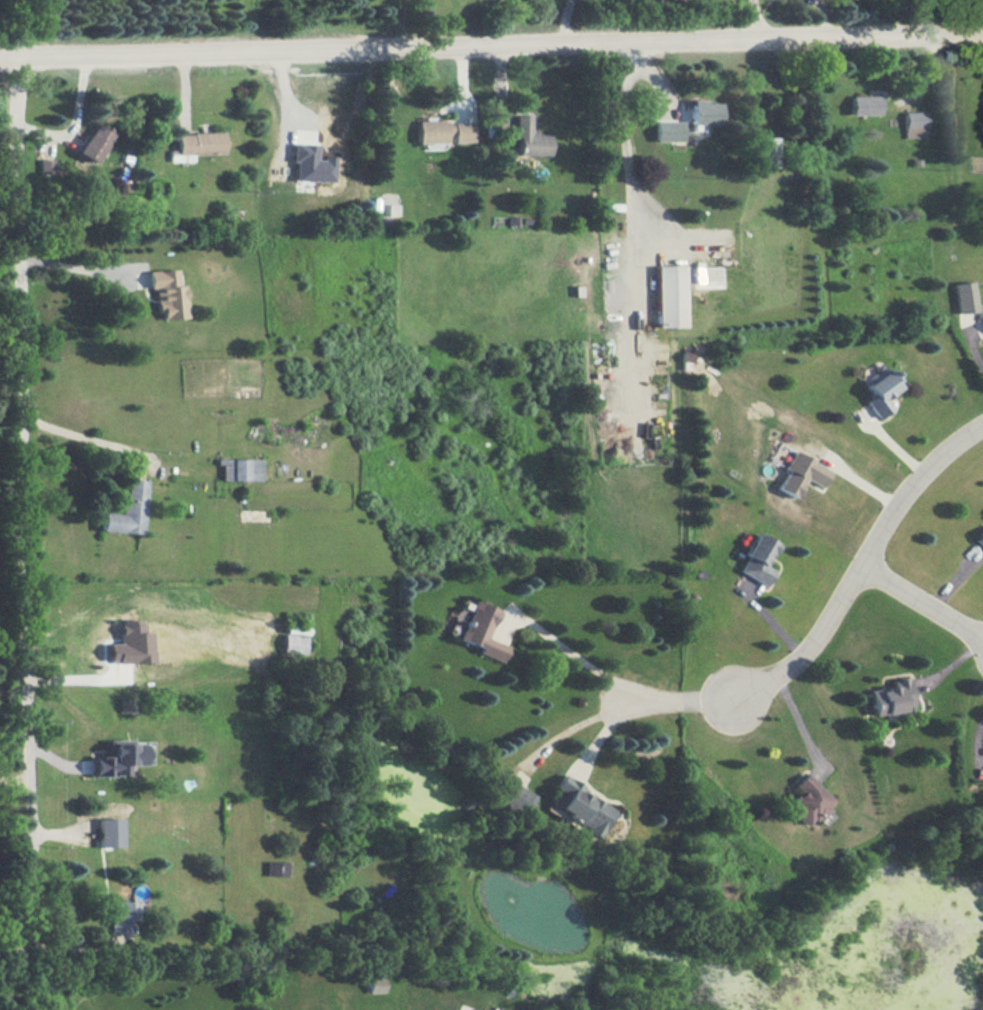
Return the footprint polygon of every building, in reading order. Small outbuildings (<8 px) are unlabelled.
[(849,115),(878,115),(878,96),(849,96),(849,115)] [(720,125),(720,102),(690,101),(690,125),(720,125)] [(926,138),(925,112),(904,112),(905,138),(926,138)] [(552,156),(552,133),(532,133),(532,116),(515,115),(515,138),(519,138),(519,155),(552,156)] [(683,141),(682,120),(654,121),(655,142),(683,141)] [(79,155),(97,163),(112,132),(93,123),(79,155)] [(223,154),(222,133),(176,133),(176,150),(169,150),(170,161),(176,161),(176,155),(223,154)] [(777,137),(752,138),(753,167),(777,166),(777,137)] [(293,181),(332,182),(333,157),(315,157),(315,144),(291,143),(291,161),(294,161),(293,181)] [(39,174),(53,174),(54,159),(40,159),(39,174)] [(398,216),(399,204),(383,204),(382,215),(398,216)] [(655,327),(683,327),(682,265),(654,266),(655,327)] [(147,271),(148,289),(155,288),(157,319),(185,318),(184,285),(178,285),(177,269),(147,271)] [(956,313),(974,312),(971,282),(953,283),(956,313)] [(891,408),(885,400),(902,388),(887,368),(863,386),(871,396),(864,402),(876,419),(891,408)] [(828,471),(792,451),(782,469),(785,471),(776,488),(794,498),(804,479),(819,487),(828,471)] [(261,481),(261,459),(220,458),(220,480),(261,481)] [(140,535),(146,480),(127,478),(125,501),(121,501),(119,514),(101,512),(99,530),(140,535)] [(973,538),(982,548),(982,529),(973,538)] [(765,586),(772,569),(765,566),(776,543),(754,533),(743,556),(745,557),(737,573),(765,586)] [(498,610),(474,601),(459,640),(479,648),(477,653),(500,662),(507,646),(487,638),(498,610)] [(150,632),(141,632),(141,619),(118,620),(119,643),(106,644),(107,664),(151,662),(150,632)] [(869,690),(872,715),(911,710),(908,678),(891,680),(891,687),(869,690)] [(92,776),(124,776),(124,766),(142,765),(142,743),(129,743),(129,740),(106,740),(107,756),(91,756),(92,776)] [(816,821),(834,801),(804,774),(793,786),(798,791),(784,806),(804,825),(812,817),(816,821)] [(600,835),(615,807),(559,778),(553,789),(556,791),(547,808),(600,835)] [(97,847),(120,847),(119,818),(96,819),(97,847)] [(286,862),(264,861),(264,876),(286,876),(286,862)] [(132,901),(110,901),(109,934),(131,935),(132,901)] [(367,993),(382,992),(381,977),(366,978),(367,993)]
